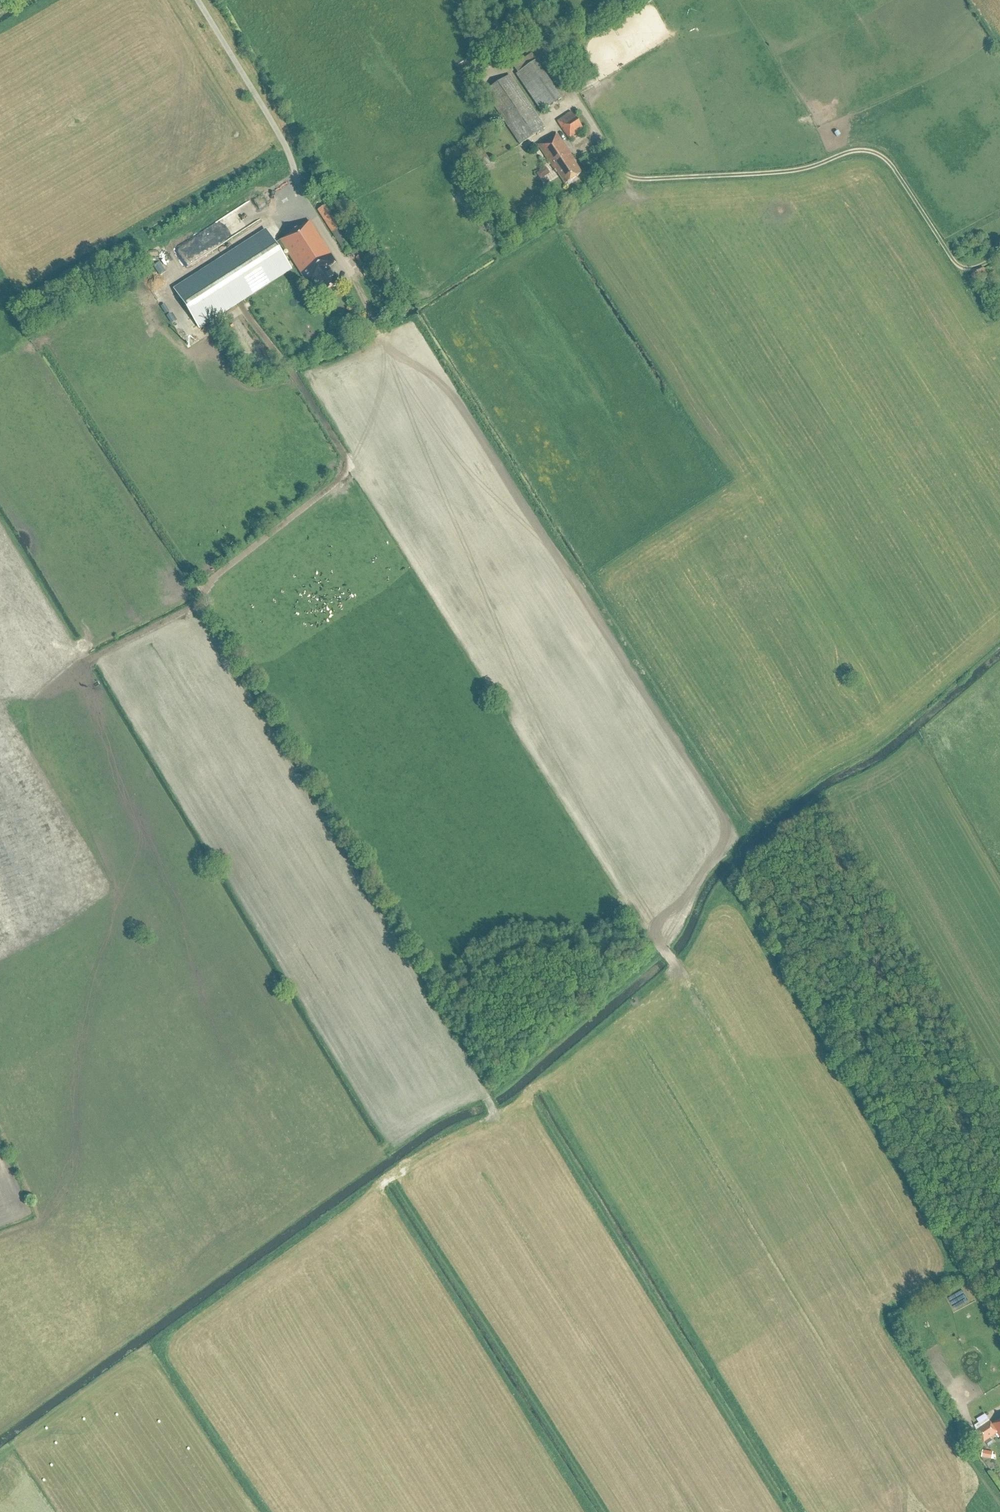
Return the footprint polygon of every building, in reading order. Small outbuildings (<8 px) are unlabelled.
[(541,69),(536,62),(532,56),(513,68),(517,75),(516,75),(541,113),(561,99),(554,90),(562,84),(548,64),(541,69)] [(473,58),(465,61),(469,71),(477,67),(473,58)] [(484,93),(520,146),(545,129),(509,76),(484,93)] [(557,122),(569,141),(583,132),(571,113),(557,122)] [(538,146),(556,174),(557,173),(565,185),(582,174),(574,162),(575,162),(557,135),(551,139),(550,138),(538,146)] [(448,142),(441,145),(445,151),(451,148),(448,142)] [(326,204),(342,227),(348,223),(333,200),(326,204)] [(317,211),(345,255),(354,249),(326,206),(317,211)] [(339,285),(328,267),(336,263),(309,222),(275,245),(281,254),(285,251),(306,284),(312,280),(322,296),(339,285)] [(193,259),(232,239),(231,236),(239,232),(237,228),(235,229),(232,223),(186,246),(193,259)] [(267,232),(175,292),(198,327),(290,269),(281,254),(275,245),(267,232)] [(158,260),(165,270),(170,266),(164,257),(158,260)] [(985,269),(979,273),(972,277),(977,286),(990,278),(985,269)] [(160,295),(160,308),(173,307),(172,294),(160,295)] [(264,314),(254,302),(245,308),(255,321),(264,314)] [(992,1425),(991,1422),(977,1432),(984,1443),(998,1433),(999,1436),(999,1420),(992,1425)] [(982,1458),(990,1459),(991,1452),(983,1450),(982,1458)]
